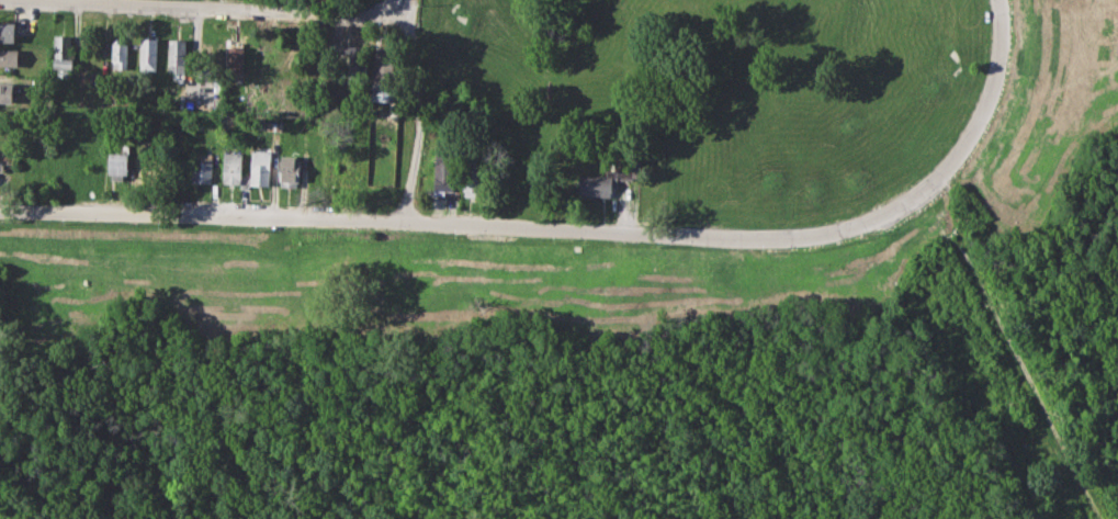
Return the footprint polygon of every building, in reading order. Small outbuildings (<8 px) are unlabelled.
[(15,42),(0,41),(0,21),(16,22),(15,42)] [(54,35),(72,36),(71,49),(76,50),(76,69),(53,68),(54,35)] [(111,37),(128,37),(127,68),(110,68),(111,37)] [(140,37),(159,37),(158,71),(139,70),(140,37)] [(168,38),(188,40),(187,74),(167,72),(168,38)] [(233,42),(244,42),(244,79),(234,79),(234,72),(228,72),(228,45),(233,46),(233,42)] [(19,67),(0,66),(0,48),(20,48),(19,67)] [(14,101),(0,101),(0,83),(14,83),(14,101)] [(267,122),(283,123),(282,131),(267,129),(267,122)] [(110,151),(115,151),(115,144),(131,145),(129,173),(124,173),(124,180),(112,180),(112,173),(109,173),(110,151)] [(338,149),(357,149),(355,183),(337,183),(338,149)] [(224,150),(242,151),(241,173),(248,174),(248,188),(239,188),(239,183),(222,183),(224,150)] [(252,150),(272,150),(271,184),(251,184),(252,150)] [(436,150),(458,151),(456,195),(433,195),(436,150)] [(192,151),(213,153),(212,182),(192,181),(192,151)] [(280,155),(297,156),(297,160),(302,161),(302,182),(297,182),(297,188),(279,188),(280,155)] [(135,159),(153,159),(153,177),(135,176),(135,159)] [(578,174),(608,176),(608,170),(614,170),(616,159),(634,160),(633,182),(617,181),(617,187),(612,185),(611,199),(577,198),(578,174)] [(463,161),(485,161),(484,198),(462,196),(463,161)]
